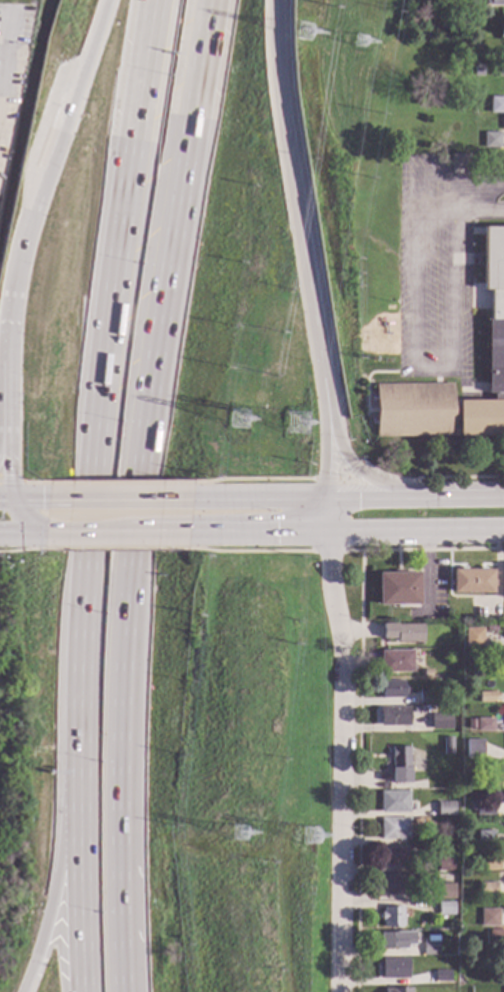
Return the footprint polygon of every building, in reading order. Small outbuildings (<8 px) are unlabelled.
[(491,61),(503,61),(503,76),(491,76),(491,61)] [(482,76),(474,76),(473,66),(482,66),(482,76)] [(489,97),(503,97),(503,113),(489,113),(489,97)] [(499,148),(483,148),(483,132),(499,132),(499,148)] [(483,227),(503,227),(503,436),(374,437),(374,385),(452,384),(452,421),(458,421),(458,401),(493,401),(493,394),(487,394),(487,319),(490,319),(490,290),(483,290),(483,227)] [(492,593),(452,593),(452,570),(493,570),(492,593)] [(419,605),(378,605),(378,574),(418,573),(419,605)] [(422,641),(396,642),(396,639),(382,639),(382,624),(422,624),(422,641)] [(478,647),(463,647),(462,633),(478,633),(478,647)] [(413,672),(380,673),(379,651),(412,651),(413,672)] [(486,675),(469,675),(469,658),(486,658),(486,675)] [(404,688),(408,688),(409,695),(404,695),(404,698),(381,699),(380,681),(404,680),(404,688)] [(435,703),(419,703),(419,691),(434,691),(435,703)] [(494,702),(478,703),(478,692),(494,692),(494,702)] [(408,706),(409,725),(379,726),(378,706),(408,706)] [(451,730),(430,730),(430,715),(451,714),(451,730)] [(493,731),(476,732),(476,719),(492,719),(493,731)] [(452,755),(443,755),(442,738),(451,737),(452,755)] [(482,758),(465,758),(465,740),(482,740),(482,758)] [(409,784),(390,784),(390,748),(408,747),(409,784)] [(499,786),(484,787),(484,776),(499,776),(499,786)] [(408,813),(380,813),(380,792),(408,791),(408,813)] [(493,815),(475,815),(475,799),(493,799),(493,815)] [(453,815),(437,815),(438,803),(453,804),(453,815)] [(408,839),(380,839),(380,818),(408,818),(408,839)] [(492,841),(476,842),(476,831),(492,831),(492,841)] [(408,867),(385,867),(385,863),(382,863),(382,848),(408,847),(408,867)] [(453,871),(438,871),(437,853),(453,853),(453,871)] [(499,871),(480,871),(480,853),(499,853),(499,871)] [(413,895),(382,895),(381,875),(412,874),(413,895)] [(496,899),(480,899),(479,883),(496,883),(496,899)] [(454,899),(438,900),(438,884),(454,884),(454,899)] [(454,915),(438,915),(438,902),(454,902),(454,915)] [(402,907),(403,927),(383,927),(383,920),(380,920),(380,913),(383,913),(383,907),(402,907)] [(498,926),(480,926),(480,909),(498,910),(498,926)] [(488,930),(503,930),(503,945),(489,945),(488,930)] [(400,933),(400,948),(379,948),(379,933),(400,933)] [(438,955),(423,955),(423,940),(438,940),(438,955)] [(408,979),(381,979),(381,959),(408,959),(408,979)] [(450,982),(435,982),(434,971),(450,971),(450,982)]
